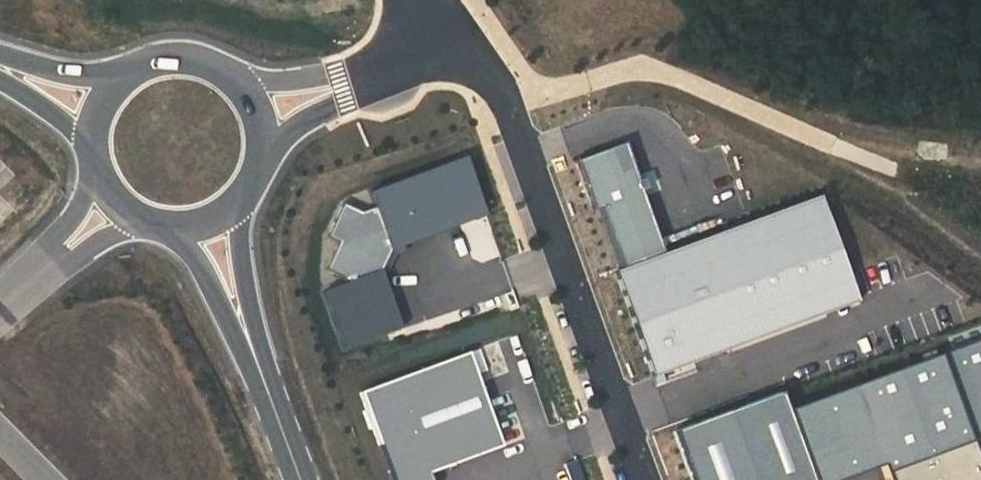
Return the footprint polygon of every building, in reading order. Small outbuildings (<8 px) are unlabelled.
[(656,256),(613,148),(572,164),(616,272),(656,256)] [(469,155),(373,192),(379,208),(394,249),(490,214),(469,155)] [(810,202),(605,279),(644,382),(849,305),(810,202)] [(346,206),(333,237),(344,242),(331,268),(348,281),(383,268),(394,249),(379,208),(363,214),(346,206)] [(348,281),(320,290),(342,351),(403,326),(383,268),(348,281)] [(796,411),(822,479),(849,479),(891,464),(896,479),(980,479),(980,341),(796,411)] [(367,392),(399,479),(435,479),(432,472),(505,446),(471,353),(367,392)] [(693,479),(819,479),(786,392),(676,434),(693,479)]
